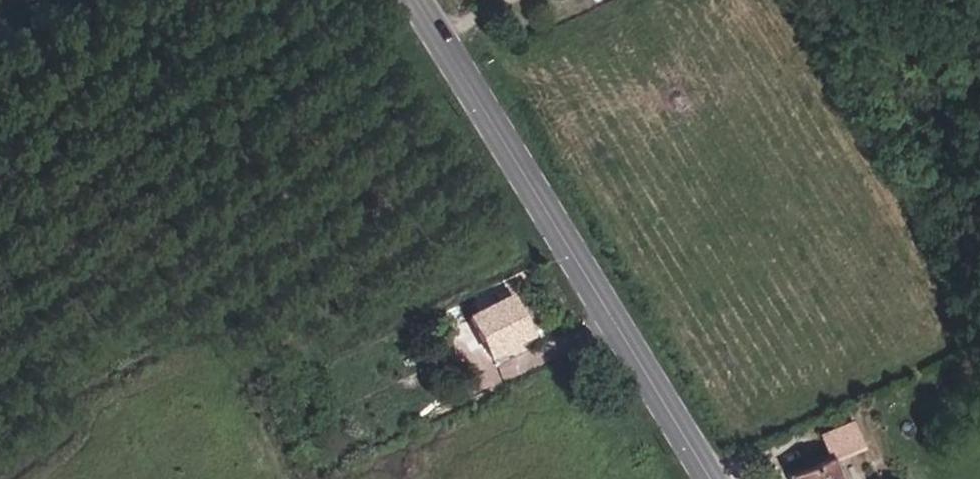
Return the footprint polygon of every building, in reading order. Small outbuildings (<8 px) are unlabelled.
[(512,308),(470,331),(490,365),(532,342),(512,308)] [(829,459),(788,476),(789,478),(838,478),(833,465),(860,452),(853,429),(822,439),(829,459)]
